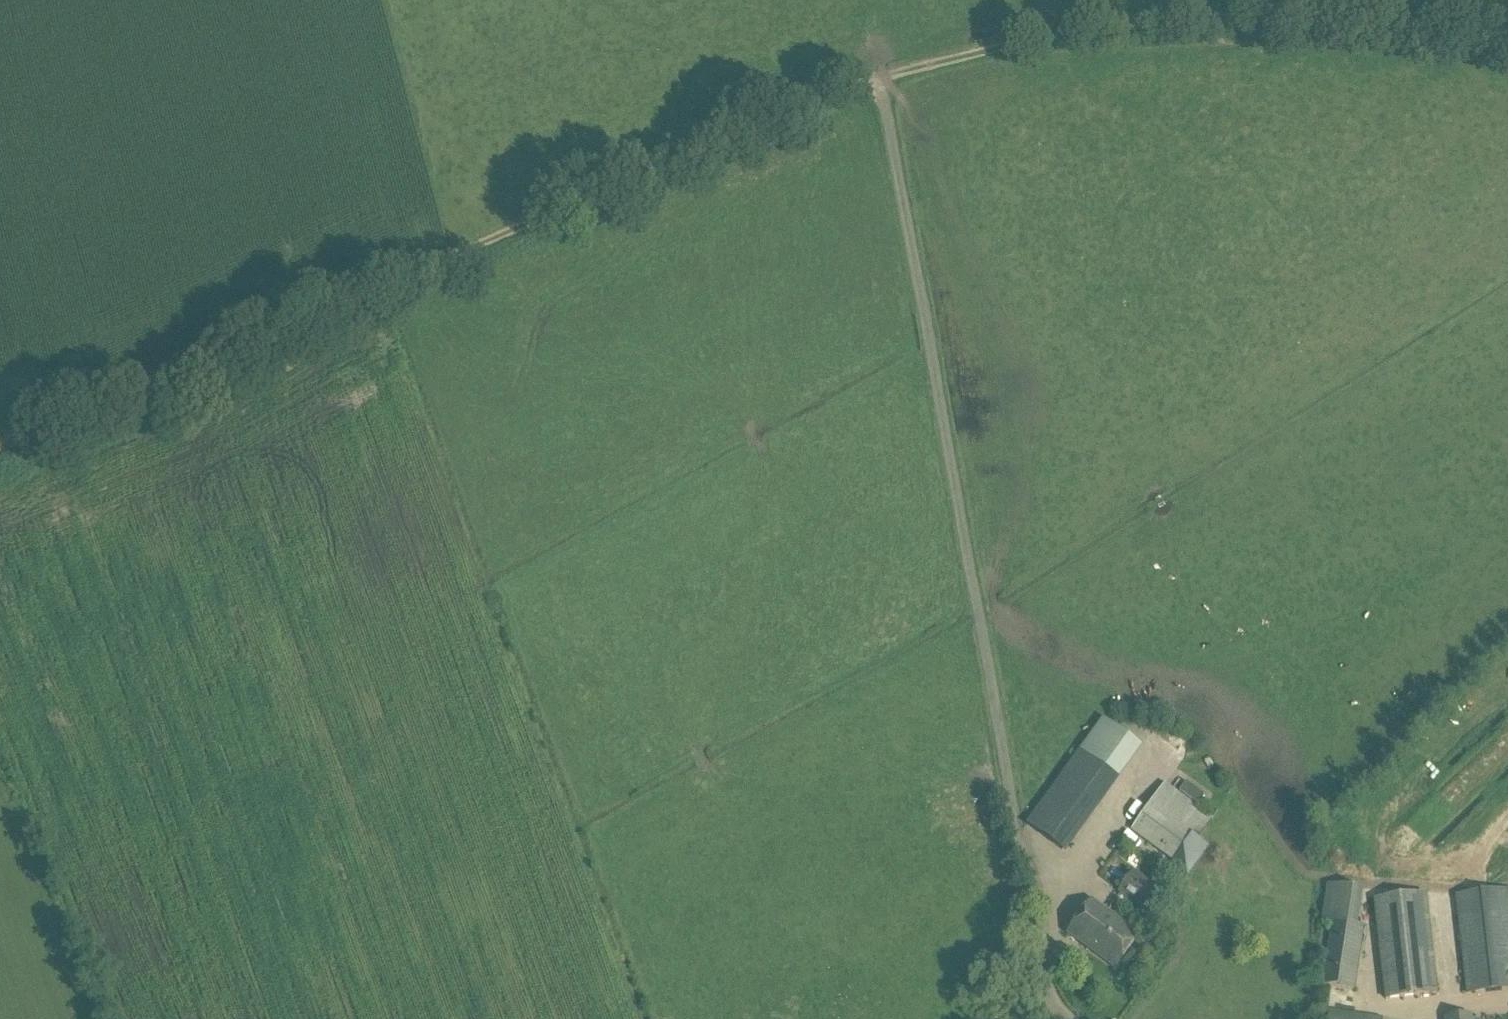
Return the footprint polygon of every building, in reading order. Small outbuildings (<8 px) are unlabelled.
[(1073,748),(1022,824),(1059,849),(1110,773),(1073,748)] [(1165,783),(1131,830),(1176,861),(1192,834),(1198,838),(1213,817),(1165,783)] [(1206,798),(1186,784),(1180,794),(1199,807),(1206,798)] [(1134,870),(1118,892),(1121,894),(1156,919),(1172,897),(1134,870)] [(1331,921),(1321,982),(1356,987),(1365,927),(1357,925),(1362,886),(1328,881),(1322,920),(1331,921)] [(1428,893),(1376,898),(1386,997),(1438,992),(1428,893)] [(1459,899),(1468,993),(1507,989),(1507,894),(1459,899)] [(1091,898),(1068,932),(1117,964),(1139,930),(1091,898)] [(1330,1018),(1376,1018),(1331,1010),(1330,1018)]
